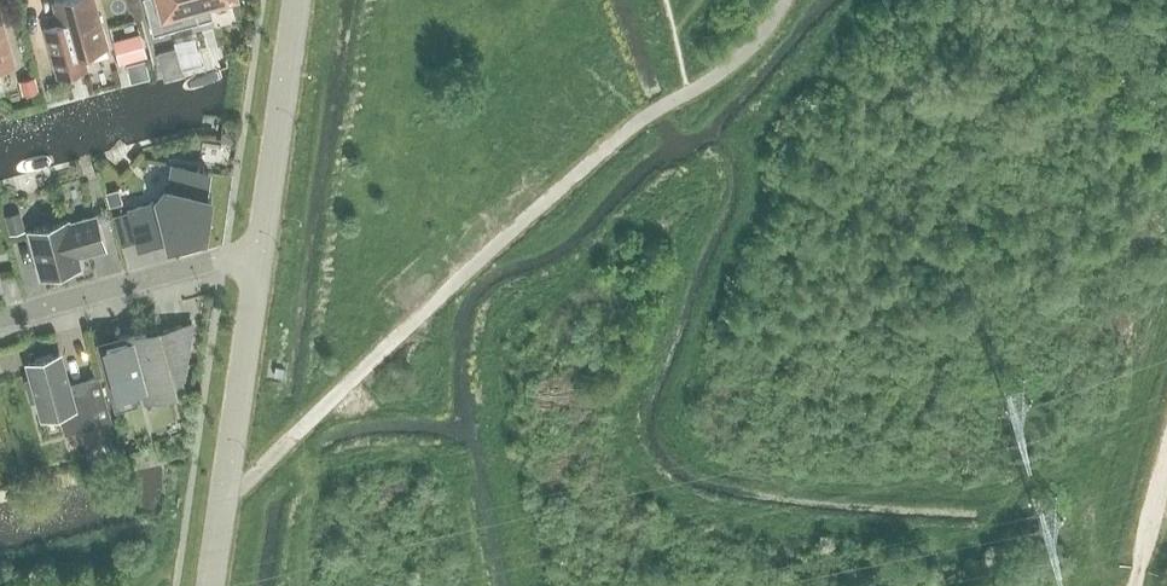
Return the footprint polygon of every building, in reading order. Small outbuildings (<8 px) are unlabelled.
[(44,28),(57,75),(87,67),(83,53),(107,46),(94,0),(59,0),(54,1),(60,23),(44,28)] [(153,34),(199,21),(194,5),(211,0),(144,0),(153,34)] [(2,21),(0,21),(0,69),(14,65),(2,21)] [(138,31),(111,38),(118,62),(145,54),(138,31)] [(161,70),(179,65),(176,56),(191,52),(189,48),(199,45),(195,32),(153,44),(161,70)] [(36,76),(19,81),(23,96),(40,92),(36,76)] [(158,201),(130,209),(139,243),(168,235),(169,241),(205,231),(211,194),(205,193),(208,170),(173,165),(170,188),(166,187),(157,198),(158,201)] [(117,191),(105,194),(108,208),(120,205),(117,191)] [(18,213),(5,217),(10,236),(23,233),(18,213)] [(67,221),(30,231),(42,276),(62,270),(63,272),(80,267),(76,254),(104,247),(96,216),(68,224),(67,221)] [(147,334),(146,328),(117,336),(119,342),(98,348),(111,396),(112,396),(137,390),(144,388),(145,392),(173,384),(172,380),(183,377),(191,322),(158,331),(147,334)] [(100,376),(87,380),(68,385),(59,353),(29,361),(33,378),(26,380),(32,399),(39,397),(43,413),(60,409),(66,430),(112,418),(100,376)] [(114,448),(96,453),(100,467),(117,462),(114,448)]
